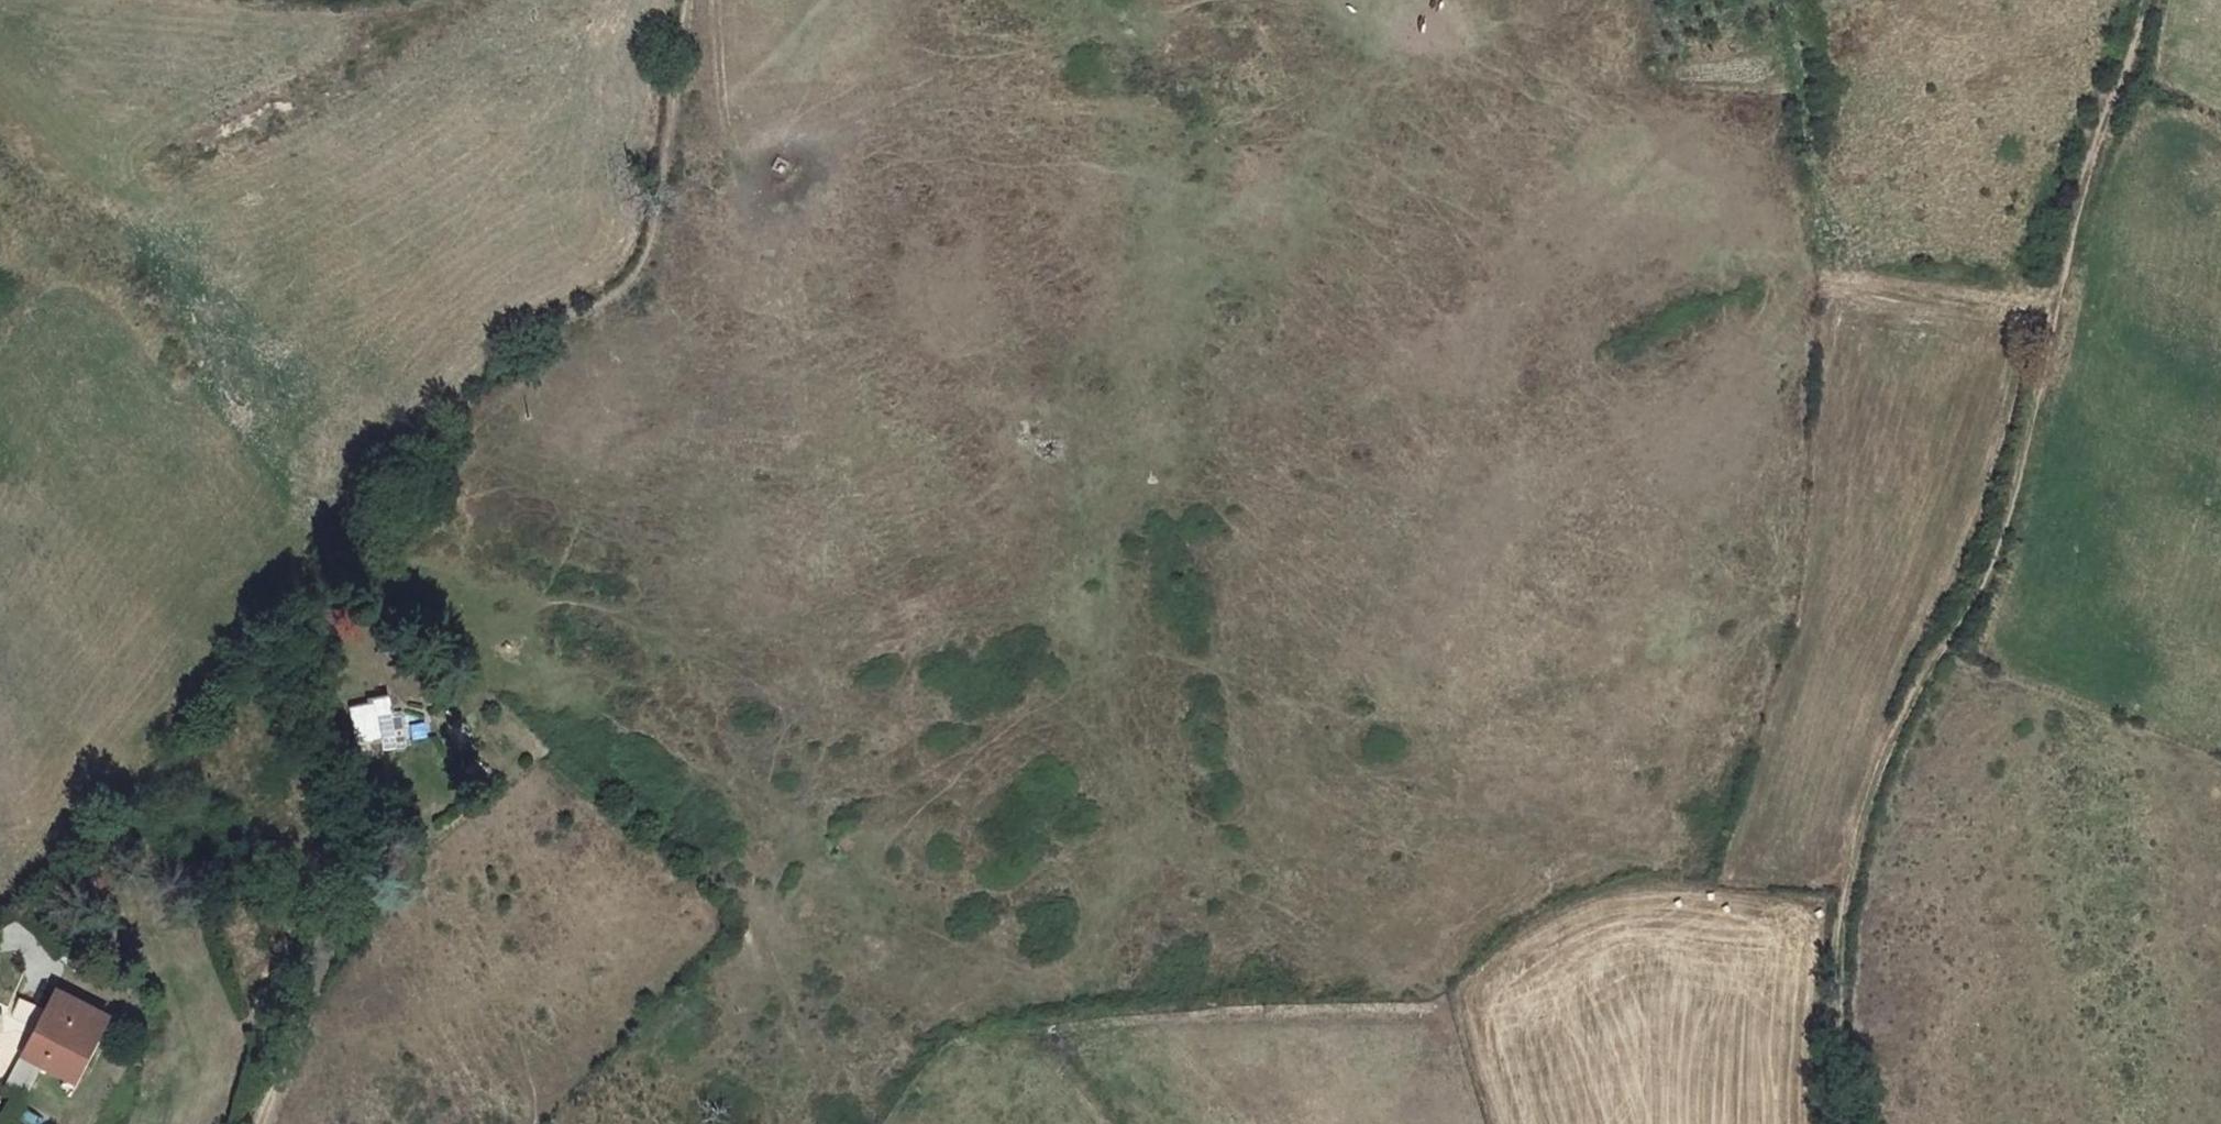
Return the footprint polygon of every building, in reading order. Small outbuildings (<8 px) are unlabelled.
[(378,702),(355,705),(359,742),(384,739),(378,702)] [(55,996),(45,1016),(17,1002),(6,1022),(10,1026),(0,1049),(0,1087),(25,1100),(41,1072),(66,1083),(63,1090),(75,1096),(103,1043),(98,1040),(108,1021),(55,996)]
